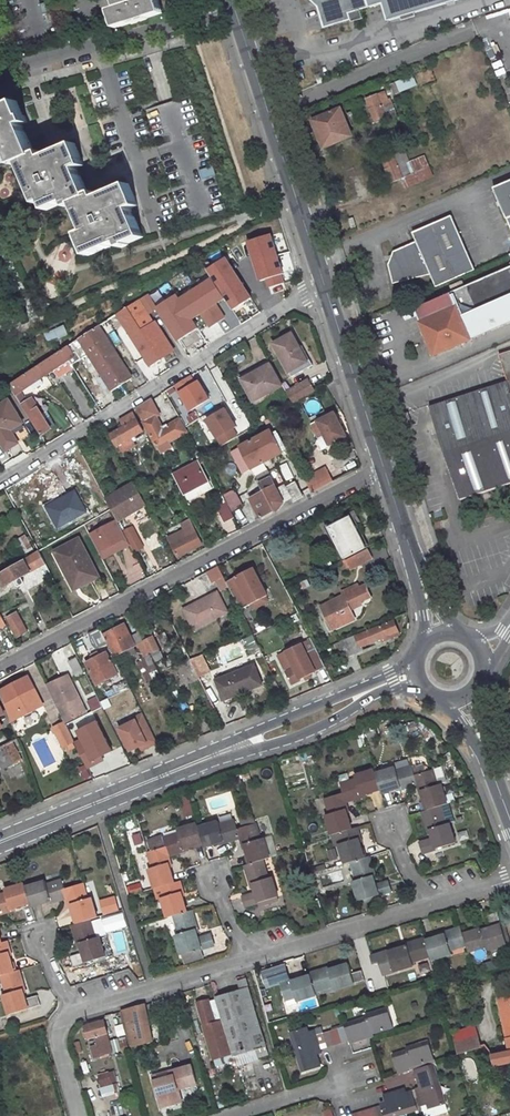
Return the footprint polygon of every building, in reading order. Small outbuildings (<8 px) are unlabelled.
[(117,9),(110,12),(116,29),(163,14),(158,0),(114,0),(117,9)] [(318,7),(323,11),(326,21),(351,14),(359,11),(383,4),(388,22),(459,0),(311,0),(318,7)] [(53,3),(40,7),(43,16),(56,12),(53,3)] [(323,11),(318,7),(323,22),(325,29),(353,21),(351,14),(326,21),(323,11)] [(359,11),(351,14),(353,21),(361,18),(359,11)] [(324,82),(321,74),(315,76),(319,84),(324,82)] [(413,76),(389,83),(392,93),(416,86),(413,76)] [(384,92),(367,99),(377,124),(388,120),(387,119),(398,114),(391,99),(388,100),(384,92)] [(12,155),(15,162),(21,160),(38,201),(44,199),(47,208),(67,199),(69,205),(75,203),(86,229),(79,232),(88,254),(120,242),(122,247),(129,244),(128,243),(143,236),(132,208),(139,205),(129,182),(98,195),(95,190),(89,192),(79,167),(86,164),(76,141),(45,154),(42,149),(36,151),(24,122),(29,120),(26,113),(25,113),(19,98),(0,106),(0,160),(12,155)] [(324,132),(319,134),(325,148),(330,146),(324,132)] [(402,152),(384,159),(394,183),(403,179),(407,189),(434,178),(430,169),(416,175),(415,172),(411,173),(402,152)] [(214,165),(200,169),(203,179),(217,174),(214,165)] [(495,187),(509,223),(509,181),(495,187)] [(437,286),(476,269),(453,215),(413,232),(417,241),(395,251),(389,264),(394,283),(432,274),(437,286)] [(246,238),(257,289),(282,283),(270,233),(246,238)] [(204,266),(228,310),(249,299),(224,255),(204,266)] [(417,308),(437,354),(509,322),(509,267),(417,308)] [(210,280),(160,308),(178,339),(197,328),(191,318),(202,312),(210,326),(224,318),(215,302),(221,299),(210,280)] [(148,293),(117,314),(151,366),(161,360),(174,350),(156,320),(149,310),(154,305),(148,293)] [(98,326),(88,332),(122,384),(132,378),(101,330),(100,330),(98,326)] [(122,384),(88,332),(71,344),(74,349),(81,344),(99,371),(105,381),(112,391),(122,384)] [(290,335),(271,345),(287,373),(305,364),(298,349),(290,335)] [(71,344),(39,364),(46,375),(75,355),(72,351),(74,349),(71,344)] [(305,364),(287,373),(289,379),(311,367),(300,347),(298,349),(305,364)] [(500,353),(508,380),(430,404),(460,500),(509,484),(509,350),(500,353)] [(258,371),(240,381),(252,402),(281,386),(268,362),(256,367),(258,371)] [(21,391),(46,375),(39,364),(8,384),(20,403),(26,399),(21,391)] [(315,379),(329,375),(326,365),(312,369),(315,379)] [(182,414),(207,401),(211,408),(224,401),(206,367),(168,387),(182,414)] [(256,367),(238,377),(240,381),(258,371),(256,367)] [(105,381),(99,371),(93,377),(98,385),(105,381)] [(306,380),(284,392),(291,404),(312,392),(306,380)] [(32,399),(21,405),(40,435),(51,428),(32,399)] [(0,405),(0,440),(7,451),(19,443),(23,452),(29,448),(24,440),(30,436),(8,400),(0,405)] [(205,420),(221,445),(236,436),(230,427),(233,424),(224,409),(205,420)] [(121,423),(117,425),(119,429),(109,435),(119,454),(135,446),(131,438),(143,431),(132,411),(119,419),(121,423)] [(333,412),(311,423),(318,438),(324,435),(329,444),(345,436),(333,412)] [(156,416),(144,422),(157,448),(184,433),(178,420),(162,429),(156,416)] [(269,431),(238,448),(229,453),(240,474),(259,465),(275,456),(280,453),(269,431)] [(336,475),(358,466),(353,453),(331,461),(336,475)] [(275,456),(259,465),(261,470),(278,461),(275,456)] [(211,488),(196,459),(173,473),(186,499),(189,499),(211,488)] [(304,479),(311,492),(331,481),(324,468),(304,479)] [(256,491),(253,493),(255,496),(250,499),(259,517),(273,510),(274,512),(278,509),(283,502),(290,498),(292,502),(302,497),(294,482),(284,487),(283,485),(275,489),(267,471),(256,477),(263,492),(258,495),(256,491)] [(133,485),(105,500),(110,509),(137,493),(133,485)] [(146,488),(139,492),(142,499),(150,495),(146,488)] [(74,490),(45,506),(56,527),(85,511),(74,490)] [(137,493),(110,509),(111,511),(112,510),(118,520),(144,506),(141,499),(138,495),(137,493)] [(225,498),(232,511),(241,506),(234,493),(225,498)] [(10,498),(4,501),(12,515),(17,512),(10,498)] [(226,503),(217,507),(224,522),(233,517),(226,503)] [(110,512),(86,525),(93,538),(111,528),(109,523),(114,520),(110,512)] [(355,514),(328,528),(333,538),(330,540),(332,544),(335,542),(344,559),(365,548),(356,529),(359,528),(365,525),(364,522),(359,524),(355,514)] [(183,530),(168,538),(177,555),(201,543),(188,520),(180,524),(183,530)] [(132,527),(123,531),(134,551),(142,546),(132,527)] [(359,528),(356,529),(365,548),(369,546),(359,528)] [(78,538),(52,552),(63,572),(70,568),(79,586),(98,576),(78,538)] [(367,550),(346,560),(350,567),(358,562),(359,566),(372,559),(367,550)] [(0,586),(2,589),(45,564),(38,551),(0,572),(0,577),(4,584),(0,586)] [(321,560),(315,563),(320,572),(326,569),(321,560)] [(252,568),(259,582),(261,581),(253,565),(234,574),(235,576),(252,568)] [(217,566),(206,571),(212,583),(215,581),(221,591),(228,588),(217,566)] [(70,568),(63,572),(72,590),(79,586),(70,568)] [(228,588),(239,610),(250,604),(265,597),(266,596),(259,582),(252,568),(235,576),(225,582),(228,588)] [(350,610),(349,607),(360,601),(370,597),(364,585),(321,605),(332,629),(354,619),(350,610)] [(182,609),(193,629),(227,611),(216,591),(182,609)] [(265,597),(250,604),(253,609),(267,602),(265,597)] [(360,601),(349,607),(350,610),(362,604),(360,601)] [(16,613),(7,617),(17,637),(26,632),(16,613)] [(265,615),(252,618),(256,631),(268,627),(265,615)] [(363,650),(361,646),(380,638),(384,643),(401,636),(395,618),(340,642),(346,657),(363,650)] [(125,623),(104,634),(116,657),(124,653),(137,646),(130,634),(125,623)] [(144,640),(143,641),(146,647),(148,652),(150,652),(155,662),(163,657),(151,633),(154,631),(149,623),(146,624),(147,626),(139,630),(144,640)] [(97,629),(86,634),(93,648),(104,642),(97,629)] [(138,632),(132,635),(137,646),(139,650),(146,647),(143,641),(138,632)] [(248,650),(256,648),(253,636),(245,638),(248,650)] [(292,684),(325,667),(317,650),(315,648),(306,653),(301,644),(286,652),(295,669),(286,673),(292,684)] [(94,659),(85,663),(96,685),(104,681),(106,685),(111,683),(109,679),(117,675),(106,653),(98,656),(96,653),(92,655),(94,659)] [(75,657),(67,661),(75,677),(83,673),(75,657)] [(161,661),(157,663),(160,671),(165,669),(161,661)] [(252,664),(212,683),(223,704),(263,686),(252,664)] [(51,683),(46,685),(57,708),(64,723),(89,713),(68,674),(51,682),(51,683)] [(34,688),(28,677),(1,691),(6,701),(3,702),(11,721),(42,705),(36,692),(33,693),(32,689),(34,688)] [(94,692),(86,695),(91,710),(100,707),(94,692)] [(251,709),(239,713),(242,719),(254,714),(251,709)] [(156,742),(143,716),(118,729),(129,751),(138,746),(145,742),(147,747),(156,742)] [(74,743),(64,723),(54,728),(64,748),(74,743)] [(0,747),(0,765),(2,770),(23,762),(14,741),(0,747)] [(356,797),(355,795),(374,788),(375,792),(392,787),(393,790),(411,784),(413,792),(415,792),(420,809),(415,811),(422,831),(424,830),(427,839),(417,842),(421,853),(453,843),(446,822),(441,824),(434,805),(443,803),(436,782),(433,783),(427,767),(408,773),(405,765),(390,770),(389,766),(369,772),(367,767),(347,774),(348,778),(334,782),(336,791),(317,797),(322,814),(318,816),(325,836),(332,833),(335,842),(330,844),(337,865),(342,863),(348,881),(344,882),(351,903),(383,894),(380,883),(368,886),(366,878),(368,877),(362,857),(358,858),(352,838),(355,837),(351,827),(346,829),(340,811),(343,810),(340,802),(356,797)] [(182,816),(191,815),(189,796),(179,797),(182,816)] [(405,803),(396,806),(401,819),(409,816),(405,803)] [(200,936),(197,927),(199,926),(194,908),(190,909),(184,889),(187,888),(183,877),(177,879),(171,862),(174,861),(171,853),(187,847),(186,844),(204,839),(205,844),(223,838),(224,841),(241,835),(244,841),(245,841),(251,860),(244,862),(251,882),(254,882),(257,890),(248,894),(251,904),(280,895),(273,874),(270,874),(264,856),(272,853),(265,833),(262,835),(257,819),(238,825),(236,815),(219,820),(218,817),(198,823),(197,820),(178,826),(179,829),(165,834),(167,843),(150,848),(155,865),(150,867),(156,886),(162,884),(165,894),(163,895),(169,915),(175,914),(180,931),(177,932),(183,954),(214,944),(210,932),(200,936)] [(13,908),(13,907),(32,901),(33,905),(51,899),(52,902),(69,896),(72,904),(73,903),(79,922),(74,924),(79,942),(81,941),(84,951),(74,954),(78,966),(108,957),(101,935),(98,935),(93,918),(100,916),(93,894),(89,895),(84,880),(66,886),(63,877),(47,882),(46,879),(27,885),(26,882),(5,888),(5,891),(0,893),(0,912),(13,908)] [(124,885),(126,894),(142,891),(140,882),(124,885)] [(97,900),(101,916),(118,911),(114,895),(97,900)] [(317,895),(307,898),(312,915),(322,912),(317,895)] [(461,939),(463,948),(467,959),(486,953),(487,957),(509,950),(501,921),(490,924),(493,934),(482,937),(481,934),(461,939)] [(421,941),(426,959),(427,962),(446,956),(445,952),(463,948),(461,939),(458,928),(439,933),(440,936),(421,941)] [(12,953),(14,952),(9,939),(4,941),(0,930),(0,976),(1,975),(8,994),(4,995),(11,1015),(41,1006),(37,994),(27,997),(24,989),(28,988),(21,969),(18,970),(12,953)] [(401,947),(367,957),(369,965),(375,963),(379,976),(409,967),(408,964),(426,959),(421,941),(420,939),(400,944),(401,947)] [(345,974),(343,964),(322,970),(322,968),(304,973),(305,975),(310,992),(326,988),(327,991),(359,982),(356,971),(345,974)] [(310,992),(305,975),(286,981),(285,979),(274,983),(282,1008),(292,1005),(291,1002),(311,996),(310,992)] [(216,999),(222,1018),(234,1060),(259,1053),(262,1062),(274,1058),(251,978),(242,980),(245,991),(216,999)] [(498,999),(509,1051),(493,1053),(495,1064),(509,1061),(509,996),(498,999)] [(234,1060),(222,1018),(215,1021),(209,999),(198,1002),(205,1024),(203,1024),(215,1066),(234,1060)] [(143,1005),(121,1012),(130,1047),(143,1043),(141,1035),(148,1033),(150,1032),(147,1021),(146,1021),(143,1005)] [(367,1019),(346,1025),(346,1027),(351,1041),(352,1044),(372,1038),(371,1035),(391,1029),(388,1019),(392,1018),(389,1010),(366,1017),(367,1019)] [(111,1017),(115,1036),(123,1035),(120,1015),(111,1017)] [(84,1027),(88,1038),(95,1036),(101,1055),(113,1051),(104,1021),(84,1027)] [(459,1054),(481,1046),(474,1025),(453,1031),(459,1054)] [(318,1036),(322,1050),(351,1041),(346,1027),(318,1036)] [(322,1050),(318,1036),(316,1030),(309,1032),(308,1028),(291,1033),(294,1042),(297,1041),(299,1049),(296,1050),(303,1074),(322,1068),(317,1051),(322,1050)] [(150,1041),(148,1033),(141,1035),(143,1043),(150,1041)] [(416,1071),(436,1065),(438,1065),(436,1059),(432,1060),(430,1051),(433,1050),(430,1041),(407,1049),(408,1051),(394,1055),(400,1075),(413,1071),(412,1067),(415,1066),(416,1071)] [(443,1088),(436,1065),(416,1071),(422,1091),(419,1092),(418,1088),(413,1090),(414,1092),(417,1102),(422,1101),(424,1108),(429,1106),(430,1110),(448,1105),(445,1097),(442,1098),(439,1089),(443,1088)] [(174,1076),(181,1103),(183,1103),(179,1089),(196,1084),(191,1066),(172,1071),(174,1076)] [(95,1075),(101,1097),(119,1092),(113,1070),(95,1075)] [(181,1103),(174,1076),(165,1078),(164,1073),(153,1076),(162,1108),(181,1103)] [(381,1106),(384,1115),(394,1115),(393,1114),(402,1112),(404,1115),(419,1112),(419,1114),(425,1112),(424,1108),(422,1101),(417,1102),(414,1092),(408,1093),(407,1090),(384,1096),(386,1102),(381,1104),(381,1106)] [(16,1097),(3,1100),(7,1115),(21,1115),(16,1097)] [(351,1115),(352,1115),(384,1115),(381,1106),(351,1115)]
